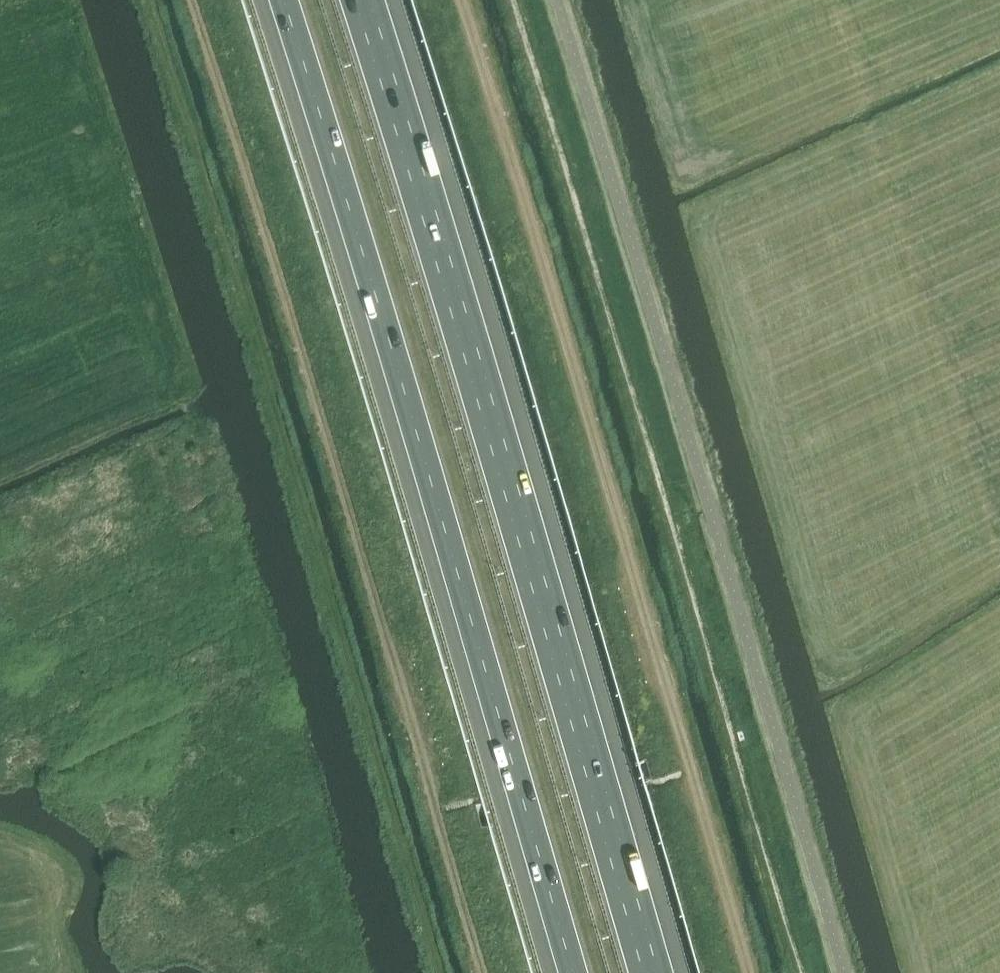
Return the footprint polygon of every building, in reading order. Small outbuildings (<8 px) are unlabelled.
[(646,757),(637,759),(643,781),(652,779),(646,757)]
